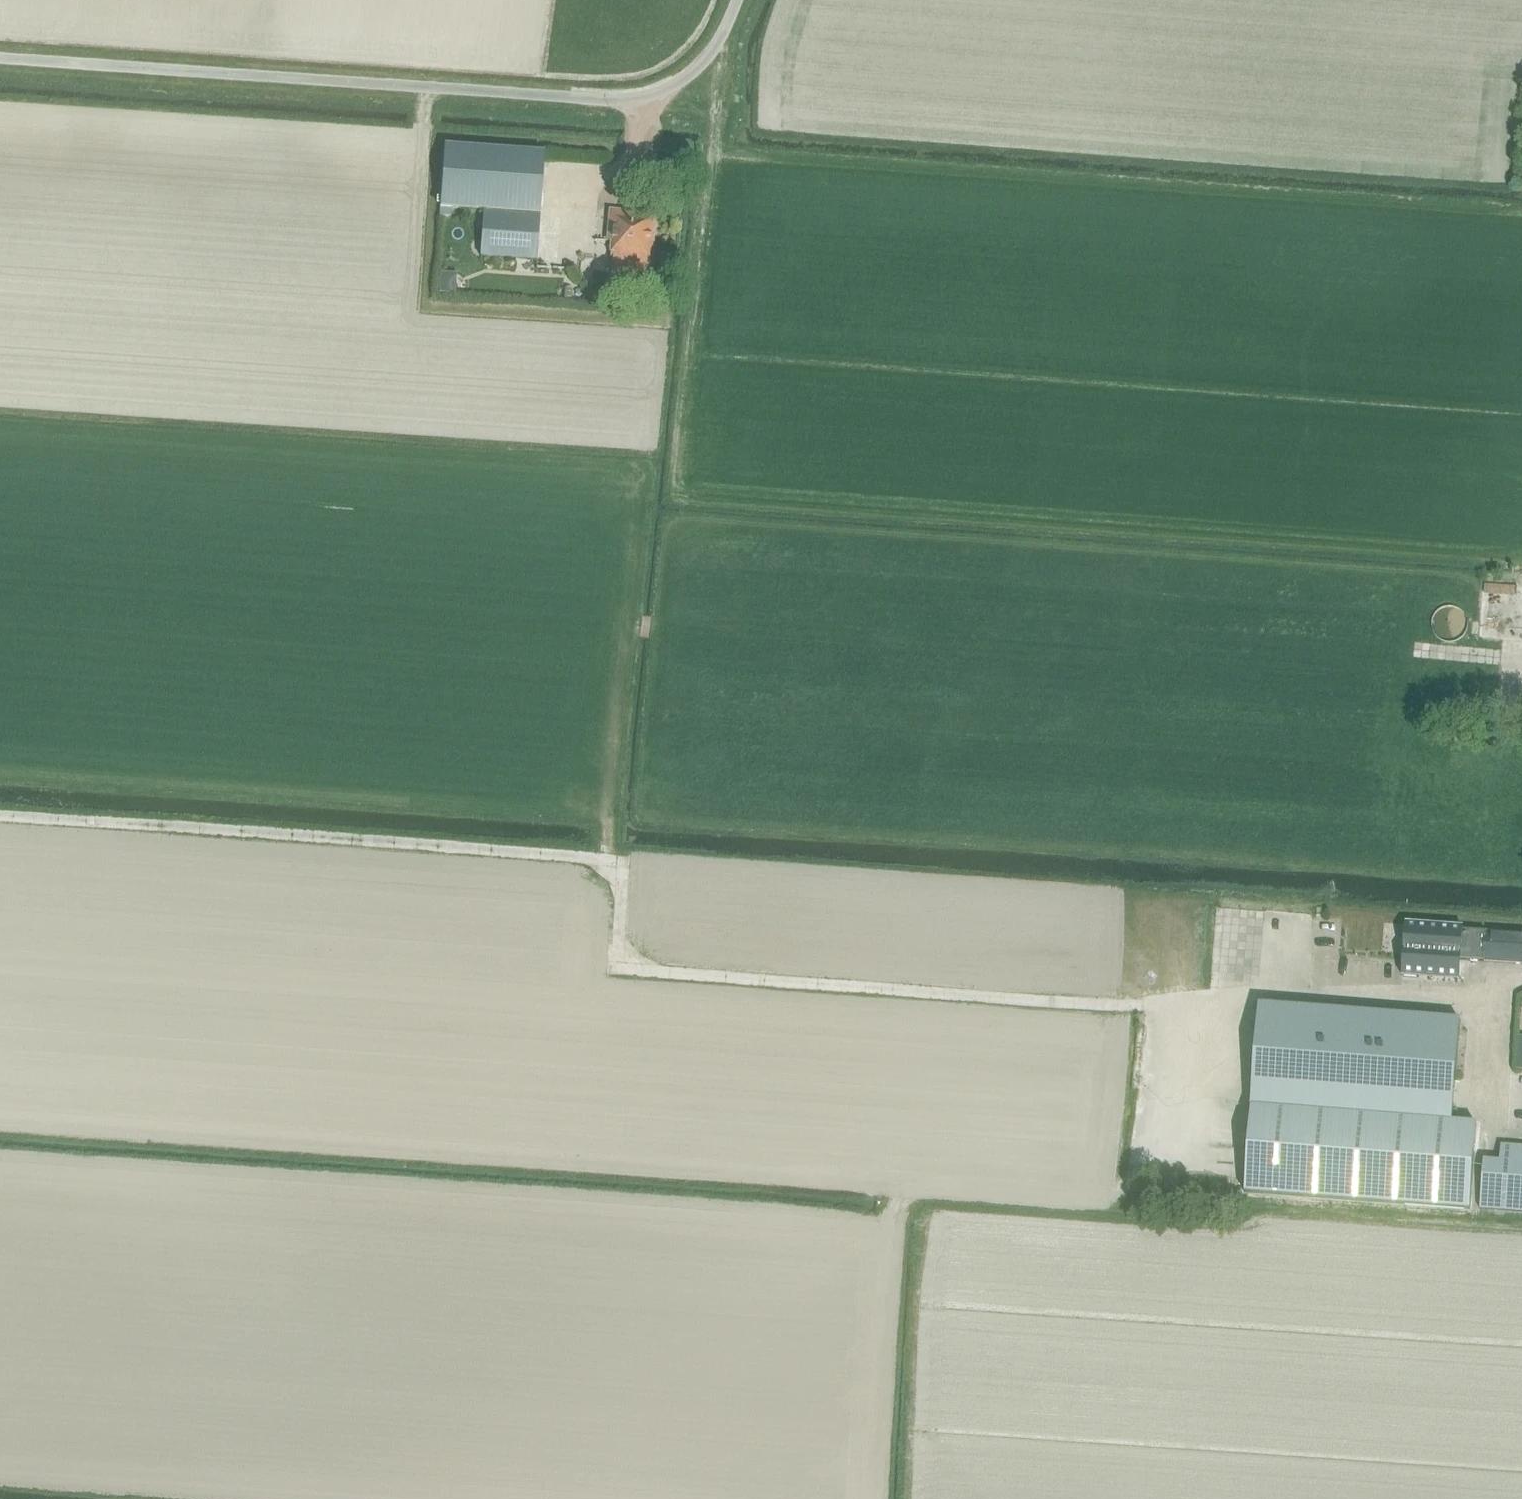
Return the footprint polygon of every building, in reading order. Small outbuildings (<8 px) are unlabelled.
[(444,147),(439,216),(451,217),(451,209),(483,212),(480,258),(537,261),(544,154),(444,147)] [(655,214),(610,211),(608,241),(612,242),(611,258),(613,258),(612,271),(650,274),(655,214)] [(1403,976),(1459,979),(1461,960),(1521,963),(1521,935),(1463,930),(1463,928),(1406,924),(1403,976)] [(1259,1013),(1252,1109),(1453,1124),(1461,1028),(1259,1013)] [(1477,1126),(1453,1124),(1252,1109),(1246,1195),(1471,1212),(1477,1126)] [(1479,1210),(1521,1213),(1521,1148),(1501,1146),(1500,1162),(1482,1161),(1479,1210)]
